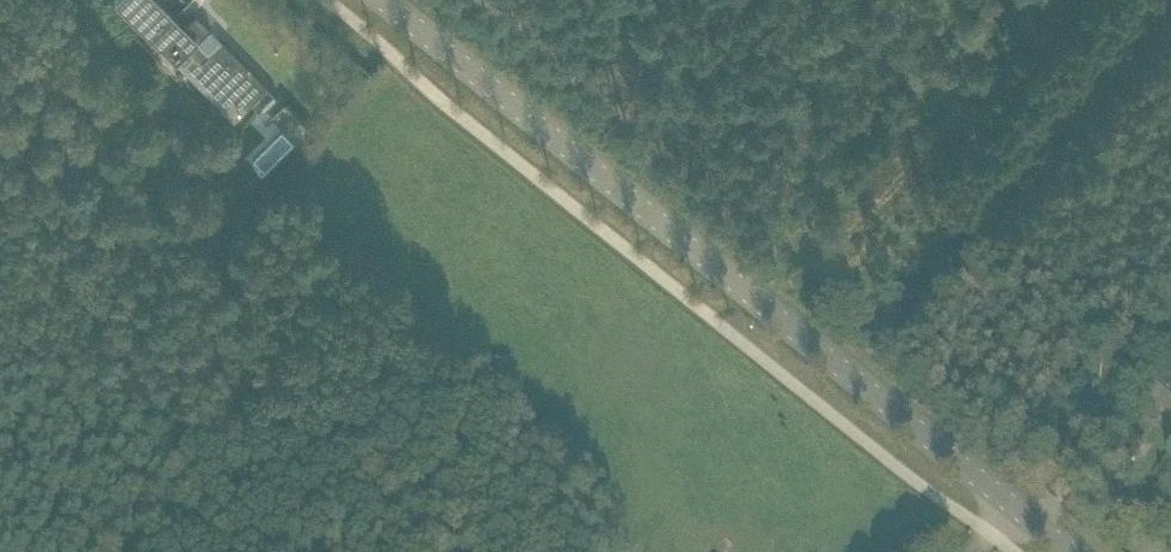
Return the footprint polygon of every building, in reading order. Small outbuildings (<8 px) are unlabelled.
[(175,61),(190,46),(258,115),(277,96),(195,13),(182,25),(156,0),(115,0),(125,10),(126,8),(167,49),(165,51),(175,61)] [(270,116),(295,142),(309,128),(284,103),(270,116)]
